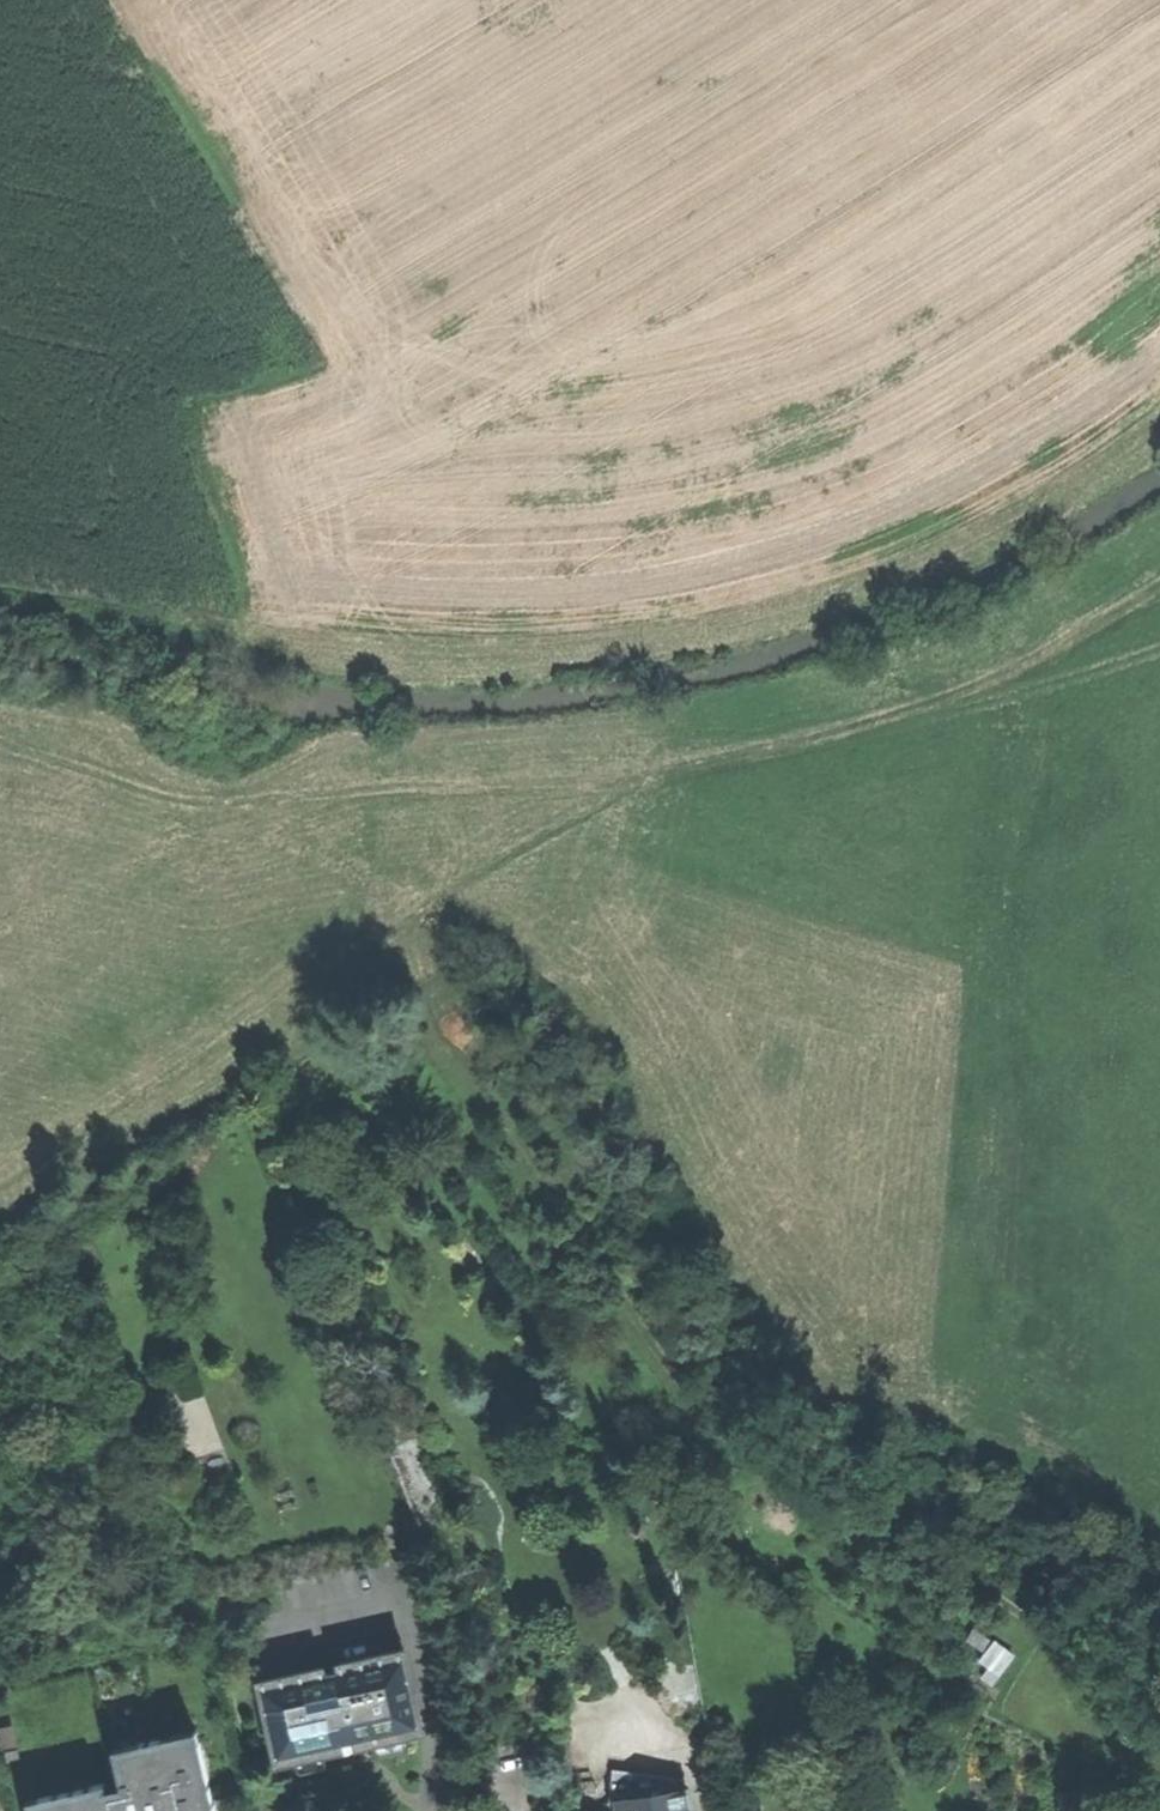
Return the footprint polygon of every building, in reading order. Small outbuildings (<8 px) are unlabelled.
[(340,1663),(342,1672),(356,1732),(359,1743),(381,1738),(380,1730),(396,1726),(398,1734),(422,1729),(403,1648),(340,1663)] [(259,1681),(278,1761),(301,1755),(299,1747),(308,1745),(318,1743),(320,1751),(343,1745),(340,1736),(356,1732),(342,1672),(325,1676),(323,1666),(259,1681)] [(181,1809),(171,1765),(118,1777),(125,1810),(172,1810),(181,1809)] [(619,1810),(692,1810),(688,1789),(618,1801),(619,1810)] [(227,1799),(181,1809),(172,1810),(230,1810),(227,1799)]
